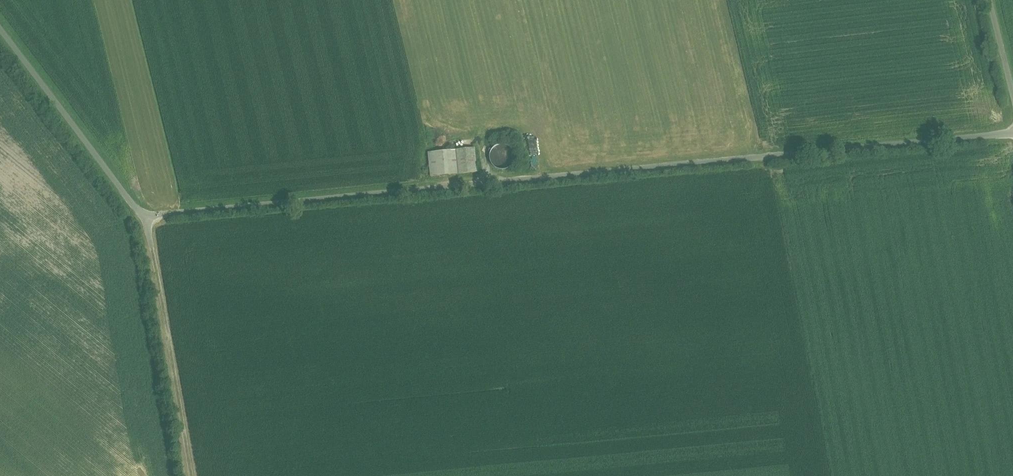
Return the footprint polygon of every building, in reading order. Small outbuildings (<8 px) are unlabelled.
[(433,178),(480,172),(477,148),(430,154),(433,178)]
